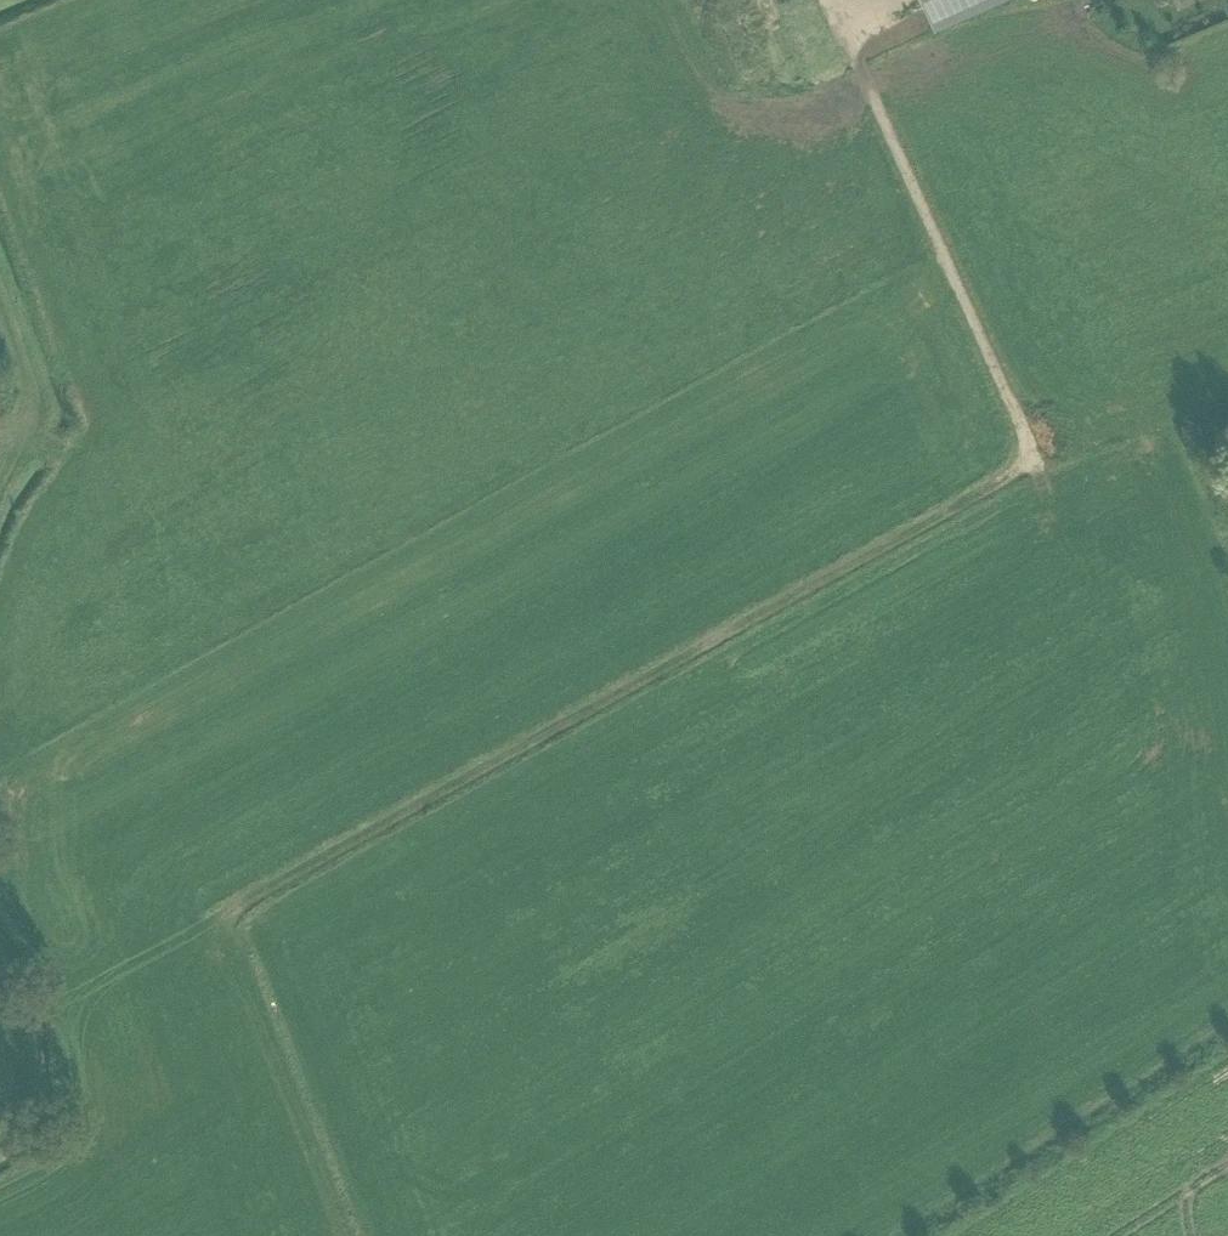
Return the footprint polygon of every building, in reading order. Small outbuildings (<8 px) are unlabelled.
[(934,34),(1010,0),(919,0),(934,34)]
